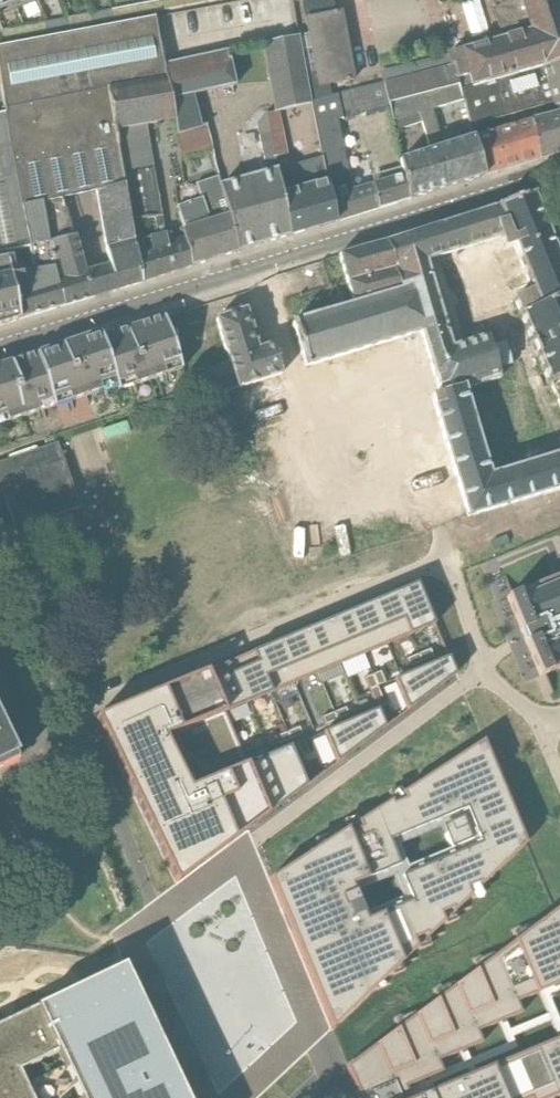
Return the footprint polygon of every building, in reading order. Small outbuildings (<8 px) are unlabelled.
[(26,0),(0,0),(0,10),(26,0)] [(158,0),(136,4),(138,15),(160,11),(158,0)] [(181,0),(158,0),(160,11),(182,7),(181,0)] [(390,111),(462,91),(559,63),(559,6),(558,0),(497,0),(499,9),(492,12),(500,38),(446,54),(446,55),(389,69),(391,77),(387,78),(388,81),(382,83),(389,108),(390,111)] [(136,4),(113,8),(115,19),(138,15),(136,4)] [(113,8),(91,13),(93,23),(115,19),(113,8)] [(69,17),(71,28),(93,23),(91,13),(69,17)] [(47,21),(49,32),(71,28),(69,17),(47,21)] [(164,65),(155,18),(154,18),(155,18),(0,47),(0,76),(7,114),(0,115),(0,252),(30,247),(49,243),(75,236),(61,199),(96,191),(105,241),(105,244),(134,236),(132,222),(123,173),(116,131),(108,86),(166,76),(164,65)] [(27,36),(49,32),(47,21),(25,25),(27,36)] [(25,25),(1,30),(4,40),(27,36),(25,25)] [(269,83),(307,76),(299,37),(262,45),(269,83)] [(164,65),(166,76),(174,121),(175,132),(202,125),(194,96),(225,90),(237,87),(229,52),(164,65)] [(462,91),(465,101),(471,125),(554,103),(556,113),(559,112),(559,63),(462,91)] [(116,131),(147,126),(174,121),(166,76),(108,86),(116,131)] [(410,199),(403,173),(354,188),(340,122),(342,122),(342,120),(389,108),(382,83),(346,92),(332,96),(311,103),(320,141),(323,162),(335,222),(410,199)] [(465,101),(462,91),(390,111),(395,130),(422,123),(430,151),(426,152),(411,157),(402,160),(401,160),(403,173),(410,199),(438,191),(463,183),(484,177),(474,137),(471,125),(465,101)] [(284,132),(281,111),(263,114),(256,125),(258,142),(261,160),(268,172),(222,184),(238,252),(290,236),(279,173),(275,156),(288,153),(284,132)] [(559,153),(559,129),(556,113),(531,120),(474,137),(484,177),(559,153)] [(202,125),(175,132),(176,136),(182,160),(214,151),(208,124),(202,125)] [(155,168),(147,126),(116,131),(123,173),(155,168)] [(290,236),(335,222),(323,162),(308,165),(279,173),(290,236)] [(132,222),(163,217),(155,168),(123,173),(132,222)] [(182,231),(183,239),(190,268),(238,252),(222,184),(220,176),(195,184),(200,198),(176,208),(185,230),(182,231)] [(388,242),(340,255),(354,305),(293,323),(306,369),(423,334),(442,397),(432,400),(467,518),(559,490),(559,455),(492,479),(488,464),(466,390),(501,379),(500,379),(501,378),(499,369),(513,365),(505,341),(491,345),(488,336),(453,346),(434,282),(428,262),(500,239),(504,249),(494,253),(514,299),(549,384),(550,383),(559,406),(559,258),(534,196),(498,207),(442,224),(388,242)] [(142,283),(138,257),(144,255),(143,241),(166,234),(163,217),(132,222),(134,236),(105,244),(109,265),(116,291),(142,283)] [(85,271),(75,236),(49,243),(69,305),(104,295),(116,291),(109,265),(97,268),(85,271)] [(142,283),(172,274),(190,268),(183,239),(167,241),(166,236),(143,241),(144,255),(138,257),(142,283)] [(22,320),(47,312),(69,305),(49,243),(30,247),(34,272),(22,273),(27,298),(18,300),(22,320)] [(30,247),(0,252),(0,326),(22,320),(18,300),(27,298),(22,273),(34,272),(30,247)] [(284,374),(275,346),(259,351),(257,343),(258,343),(252,325),(251,325),(246,310),(217,320),(231,364),(207,371),(214,396),(284,374)] [(118,389),(150,378),(181,368),(164,318),(102,338),(117,384),(118,389)] [(117,384),(102,338),(100,333),(37,354),(48,387),(54,405),(117,384)] [(54,405),(48,387),(37,354),(0,367),(0,423),(54,405)] [(298,396),(244,413),(292,572),(420,533),(404,479),(383,485),(386,495),(323,514),(305,453),(315,449),(298,396)] [(80,508),(57,443),(0,462),(0,490),(15,530),(80,508)] [(507,597),(540,678),(559,670),(559,575),(507,597)] [(411,631),(434,622),(418,580),(394,590),(411,631)] [(387,641),(411,631),(394,590),(371,600),(387,641)] [(364,651),(387,641),(371,600),(347,610),(364,651)] [(341,660),(364,651),(347,610),(324,619),(341,660)] [(317,670),(341,660),(324,619),(300,629),(317,670)] [(294,680),(317,670),(300,629),(277,639),(294,680)] [(270,689),(294,680),(277,639),(253,648),(270,689)] [(422,659),(434,654),(431,646),(418,651),(422,659)] [(247,699),(270,689),(253,648),(230,658),(247,699)] [(418,651),(406,656),(410,664),(422,659),(418,651)] [(407,705),(454,669),(448,655),(395,677),(407,705)] [(230,658),(206,668),(223,709),(247,699),(230,658)] [(240,751),(237,743),(223,709),(206,668),(95,713),(176,878),(304,782),(289,744),(245,762),(240,751)] [(385,680),(380,668),(372,671),(377,683),(385,680)] [(372,671),(364,674),(369,686),(377,683),(372,671)] [(369,686),(374,699),(382,695),(377,683),(369,686)] [(337,717),(349,712),(345,704),(333,709),(337,717)] [(335,758),(383,723),(377,708),(324,729),(335,758)] [(333,709),(321,714),(324,722),(337,717),(333,709)] [(17,761),(15,756),(18,754),(0,717),(0,769),(17,761)] [(290,737),(302,732),(299,724),(286,729),(290,737)] [(286,729),(274,734),(277,742),(290,737),(286,729)] [(237,743),(240,751),(253,746),(250,738),(237,743)] [(301,753),(309,749),(304,738),(296,741),(301,753)] [(525,847),(483,744),(269,884),(283,918),(398,870),(393,858),(471,826),(480,848),(402,880),(413,905),(335,938),(327,920),(290,935),(331,1034),(525,847)] [(348,1070),(359,1097),(399,1097),(397,1094),(441,1075),(436,1064),(481,1046),(476,1035),(520,1017),(515,1005),(559,986),(559,910),(348,1070)] [(124,966),(31,1010),(0,1025),(0,1097),(186,1097),(124,966)] [(252,1024),(231,970),(210,978),(236,1045),(261,1035),(256,1022),(252,1024)] [(446,1089),(450,1097),(559,1097),(559,1042),(446,1089)]
